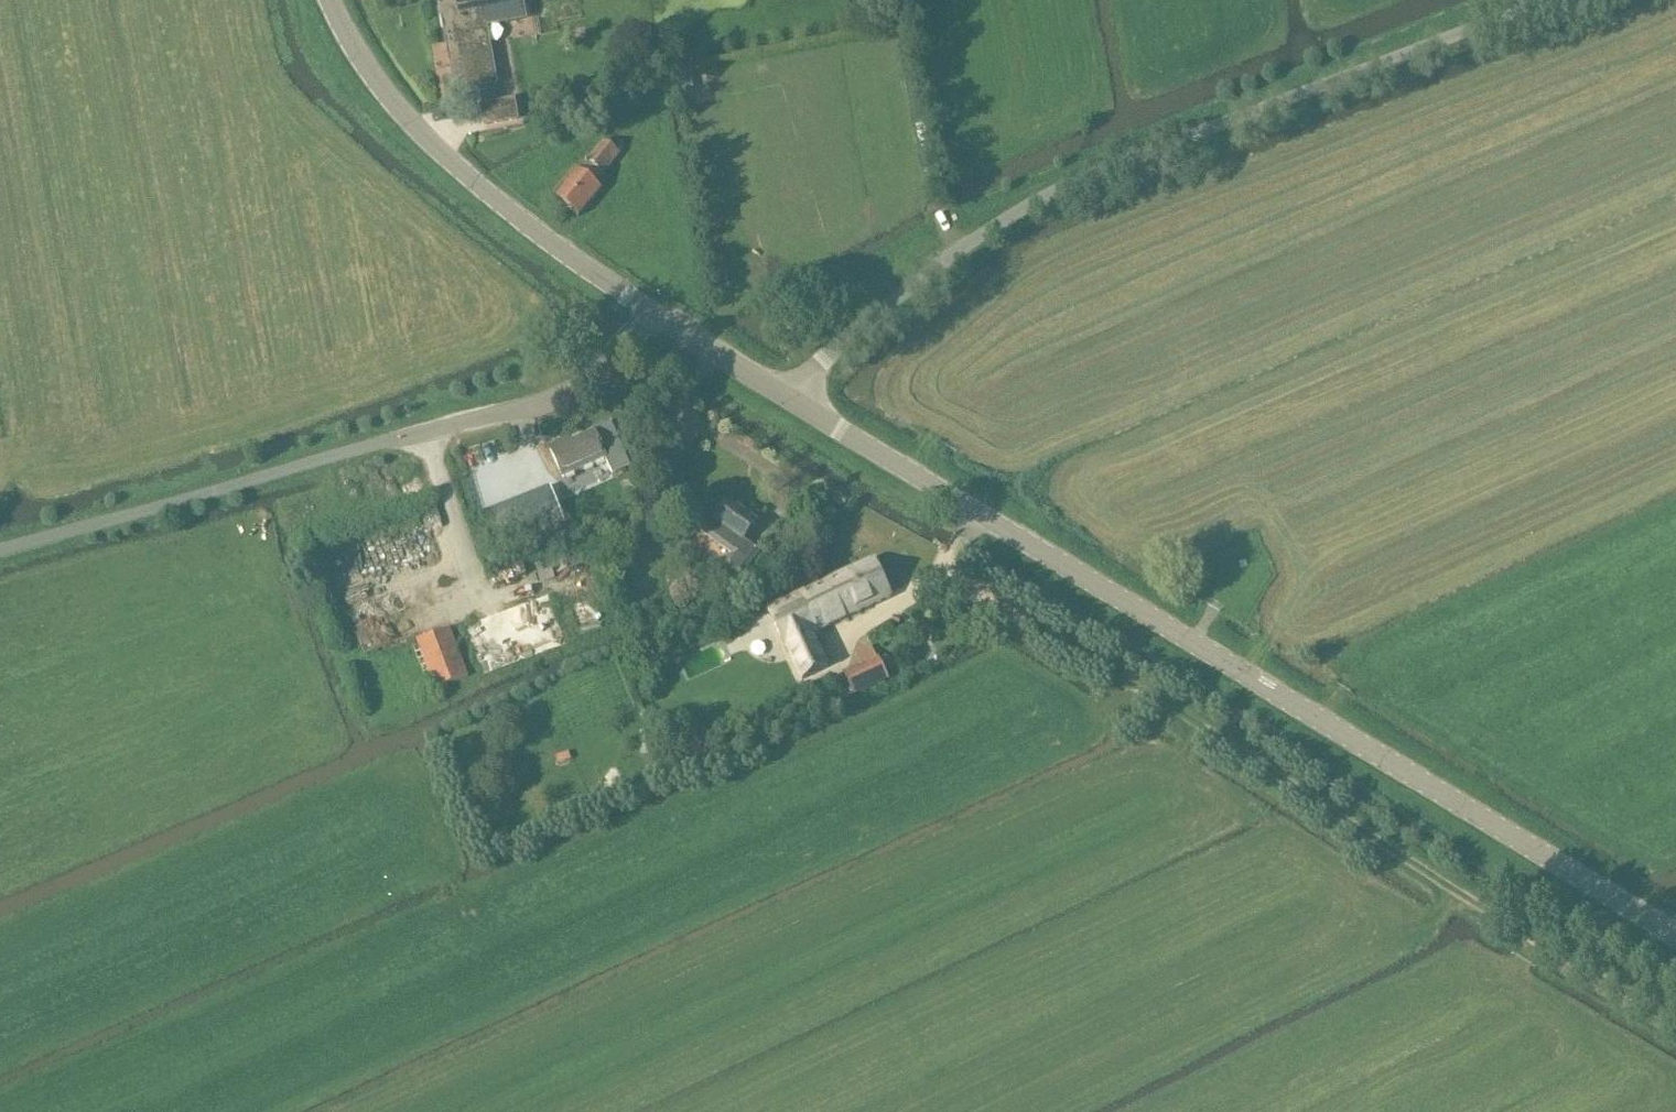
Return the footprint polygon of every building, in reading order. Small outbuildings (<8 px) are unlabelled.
[(494,83),(483,25),(523,18),(520,0),(460,0),(441,3),(457,89),(494,83)] [(514,98),(480,105),(484,128),(518,120),(514,98)] [(586,161),(579,170),(578,169),(555,196),(578,216),(601,188),(596,184),(603,175),(621,154),(604,140),(586,161)] [(729,280),(727,272),(719,273),(720,282),(729,280)] [(610,421),(592,429),(594,433),(565,446),(564,442),(551,447),(563,477),(605,458),(611,473),(629,465),(610,421)] [(563,524),(549,494),(486,518),(496,546),(530,532),(532,537),(563,524)] [(756,523),(729,502),(723,510),(709,499),(692,523),(733,554),(726,565),(741,576),(761,550),(745,538),(756,523)] [(829,669),(814,634),(892,597),(874,558),(795,595),(766,609),(784,650),(787,649),(801,683),(829,669)] [(478,633),(491,669),(532,655),(519,618),(478,633)] [(417,640),(435,690),(469,677),(451,627),(417,640)] [(884,680),(876,661),(861,667),(846,674),(855,693),(884,680)] [(556,756),(558,763),(571,759),(569,752),(556,756)] [(646,757),(648,764),(650,770),(658,767),(654,755),(646,757)]
